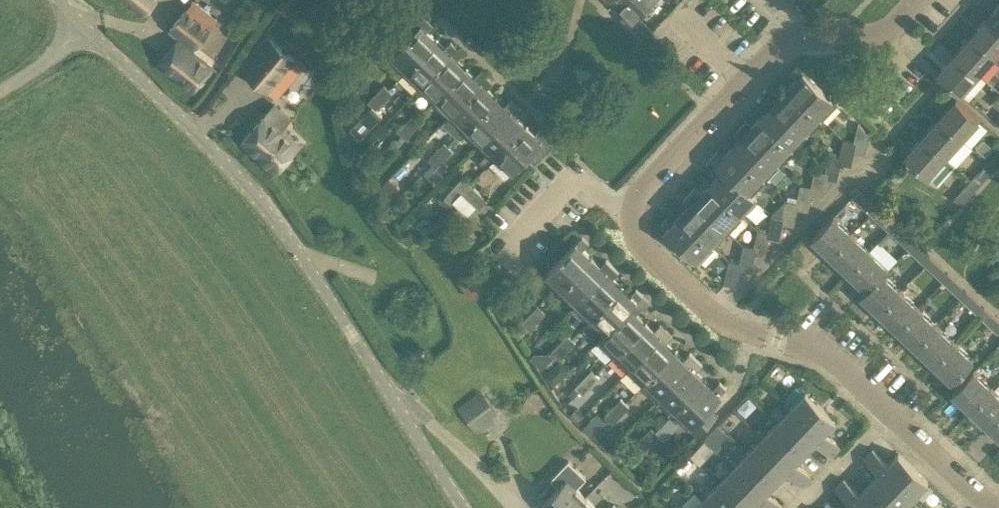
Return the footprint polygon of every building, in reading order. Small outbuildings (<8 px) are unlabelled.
[(146,14),(157,0),(128,0),(146,14)] [(216,17),(194,0),(191,0),(169,26),(180,35),(158,62),(192,89),(212,64),(192,48),(216,17)] [(277,4),(296,15),(304,1),(302,0),(279,0),(277,4)] [(618,1),(626,9),(621,15),(627,21),(647,0),(618,0),(618,1)] [(998,24),(998,3),(988,14),(998,24)] [(406,71),(436,38),(427,29),(433,23),(418,8),(400,28),(408,36),(390,55),(406,71)] [(993,52),(998,45),(998,24),(988,14),(972,33),(993,52)] [(955,52),(976,71),(993,52),(972,33),(955,52)] [(269,35),(241,68),(268,91),(296,58),(269,35)] [(436,38),(406,71),(420,85),(457,46),(451,40),(445,46),(436,38)] [(457,46),(420,85),(435,99),(466,67),(458,58),(464,52),(457,46)] [(976,71),(955,52),(938,71),(959,90),(976,71)] [(987,76),(998,86),(998,63),(987,76)] [(789,86),(822,117),(837,101),(797,64),(791,71),(797,77),(789,86)] [(466,67),(435,99),(450,113),(488,75),(481,69),(475,75),(466,67)] [(488,75),(450,113),(465,128),(496,96),(487,87),(493,80),(488,75)] [(377,92),(385,99),(392,91),(385,84),(377,92)] [(768,95),(808,132),(822,117),(789,86),(781,95),(774,88),(768,95)] [(988,100),(998,109),(998,88),(988,100)] [(385,99),(377,92),(369,100),(373,104),(377,107),(385,99)] [(761,116),(793,148),(808,132),(768,95),(762,101),(769,107),(761,116)] [(496,96),(465,128),(480,143),(518,104),(512,98),(506,105),(496,96)] [(939,116),(962,138),(979,119),(957,98),(939,116)] [(273,170),(300,140),(282,124),(290,115),(274,101),(267,109),(241,141),(273,170)] [(383,113),(377,107),(373,104),(351,126),(361,136),(383,113)] [(487,166),(490,162),(526,125),(517,116),(524,109),(518,104),(480,143),(488,150),(479,158),(487,166)] [(407,119),(415,128),(423,120),(414,112),(407,119)] [(740,125),(779,162),(793,148),(761,116),(752,125),(746,119),(740,125)] [(923,135),(956,165),(957,165),(946,155),(962,138),(939,116),(923,135)] [(415,128),(407,119),(398,128),(407,136),(415,128)] [(858,122),(854,140),(855,140),(853,149),(854,149),(864,151),(868,131),(858,122)] [(526,125),(490,162),(506,177),(511,172),(510,171),(526,154),(535,162),(556,141),(542,127),(535,133),(526,125)] [(732,147),(765,178),(779,162),(740,125),(734,132),(740,138),(732,147)] [(956,165),(923,135),(906,153),(939,184),(956,165)] [(448,138),(444,142),(444,141),(437,148),(445,156),(452,149),(448,145),(452,141),(448,138)] [(841,161),(852,163),(854,149),(853,149),(855,140),(854,140),(843,138),(840,154),(841,155),(840,161),(841,161)] [(711,156),(750,193),(765,178),(732,147),(724,156),(717,149),(711,156)] [(994,167),(998,162),(998,147),(987,160),(994,167)] [(445,156),(437,148),(429,157),(437,165),(445,156)] [(825,176),(826,177),(826,176),(837,178),(841,161),(840,161),(841,155),(840,154),(840,155),(829,153),(826,170),(827,171),(825,176)] [(711,183),(743,213),(756,199),(750,194),(750,193),(711,156),(705,162),(718,174),(711,183)] [(994,167),(987,160),(970,178),(978,185),(994,167)] [(811,192),(812,192),(823,194),(826,177),(825,176),(827,171),(826,170),(815,168),(811,185),(813,185),(811,192)] [(463,190),(471,182),(463,174),(455,183),(463,190)] [(386,200),(399,187),(389,176),(375,190),(386,200)] [(978,185),(970,178),(953,197),(961,204),(978,185)] [(473,210),(478,205),(479,206),(487,198),(471,182),(463,190),(464,191),(459,197),(473,210)] [(690,192),(729,229),(743,213),(711,183),(702,192),(696,186),(690,192)] [(798,207),(809,209),(812,192),(811,192),(813,185),(811,185),(801,183),(797,201),(798,201),(797,206),(798,207)] [(883,184),(876,191),(883,198),(887,194),(887,188),(883,184)] [(871,212),(878,205),(859,188),(852,195),(871,212)] [(455,198),(449,192),(441,201),(446,206),(455,198)] [(682,213),(714,244),(729,229),(690,192),(684,199),(690,205),(682,213)] [(784,222),(794,224),(798,207),(797,206),(798,201),(797,201),(786,199),(783,216),(784,216),(783,221),(784,222)] [(889,229),(896,222),(878,205),(871,212),(889,229)] [(714,244),(682,213),(674,222),(667,217),(661,223),(667,228),(675,236),(700,259),(714,244)] [(784,216),(783,216),(772,214),(769,230),(770,230),(769,236),(770,237),(780,240),(784,222),(783,221),(784,216)] [(832,254),(853,231),(834,214),(813,236),(832,254)] [(907,246),(914,239),(896,222),(889,229),(907,246)] [(661,235),(669,242),(675,236),(667,228),(661,235)] [(756,252),(766,255),(770,237),(769,236),(770,230),(769,230),(758,228),(755,246),(756,246),(755,252),(756,252)] [(853,231),(832,254),(850,271),(871,248),(853,231)] [(560,288),(592,256),(585,248),(590,242),(583,235),(546,274),(560,288)] [(925,264),(932,257),(914,239),(907,246),(925,264)] [(756,246),(755,246),(744,244),(740,261),(741,261),(740,267),(741,268),(751,270),(755,252),(756,252),(755,252),(756,246)] [(871,248),(850,271),(867,287),(862,293),(889,265),(871,248)] [(592,256),(560,288),(576,303),(614,264),(608,258),(602,265),(592,256)] [(943,281),(949,274),(932,257),(925,264),(943,281)] [(741,261),(740,261),(730,258),(725,283),(738,285),(741,268),(740,267),(741,261)] [(591,317),(623,285),(614,277),(620,270),(614,264),(576,303),(591,317)] [(889,265),(862,293),(880,310),(901,288),(884,272),(889,266),(889,265)] [(961,298),(967,291),(949,274),(943,281),(961,298)] [(591,318),(585,324),(599,338),(644,293),(637,287),(631,293),(623,285),(591,317),(591,318)] [(901,288),(880,310),(898,328),(919,305),(901,288)] [(979,315),(985,308),(967,291),(961,298),(979,315)] [(644,293),(599,338),(614,353),(646,320),(637,312),(649,299),(644,293)] [(529,312),(538,319),(546,311),(538,303),(529,312)] [(919,305),(898,328),(916,345),(937,323),(919,305)] [(979,315),(997,332),(998,330),(998,321),(985,308),(979,315)] [(538,319),(529,312),(521,320),(529,328),(538,319)] [(646,320),(614,353),(629,367),(667,328),(661,321),(654,328),(646,320)] [(937,323),(916,345),(934,362),(955,340),(937,323)] [(644,381),(676,349),(667,340),(674,334),(667,328),(629,367),(644,381)] [(560,340),(568,348),(576,340),(568,332),(560,340)] [(568,348),(560,340),(551,349),(559,357),(568,348)] [(955,340),(934,362),(952,379),(973,357),(955,340)] [(676,349),(644,381),(659,396),(697,356),(691,351),(684,357),(676,349)] [(697,356),(659,396),(674,410),(706,377),(697,369),(703,362),(697,356)] [(561,376),(552,367),(544,375),(553,384),(561,376)] [(583,377),(591,384),(599,375),(592,368),(583,377)] [(971,409),(992,386),(974,369),(952,391),(971,409)] [(591,384),(583,377),(575,384),(583,392),(591,384)] [(714,386),(706,377),(674,410),(699,434),(719,413),(710,404),(728,386),(721,379),(714,386)] [(575,384),(569,391),(574,395),(580,389),(575,384)] [(971,409),(988,426),(998,415),(998,393),(992,386),(971,409)] [(499,412),(481,389),(458,407),(478,433),(494,420),(492,417),(499,412)] [(787,402),(787,403),(820,435),(817,439),(825,446),(833,438),(825,430),(835,419),(806,391),(794,404),(790,399),(787,402)] [(621,396),(613,405),(620,413),(629,404),(621,396)] [(789,409),(777,422),(806,450),(817,439),(820,435),(787,403),(785,405),(789,409)] [(613,405),(605,413),(606,414),(610,418),(613,421),(620,413),(613,405)] [(577,406),(570,413),(576,420),(583,412),(577,406)] [(591,410),(580,426),(591,434),(603,418),(591,410)] [(988,426),(998,436),(998,415),(988,426)] [(761,429),(758,432),(791,465),(788,468),(796,476),(804,468),(796,460),(806,450),(777,422),(766,433),(761,429)] [(652,443),(660,434),(651,426),(643,434),(652,443)] [(760,439),(748,451),(777,479),(788,468),(791,465),(758,432),(755,435),(760,439)] [(643,434),(640,438),(635,442),(644,451),(652,443),(643,434)] [(833,438),(825,446),(833,454),(837,451),(841,446),(833,438)] [(869,452),(865,456),(872,464),(881,455),(873,447),(869,452)] [(622,462),(627,457),(619,449),(614,453),(622,462)] [(732,459),(729,462),(763,494),(758,499),(767,507),(776,497),(768,489),(777,479),(748,451),(737,463),(732,459)] [(889,463),(884,467),(919,500),(921,497),(916,492),(928,479),(899,451),(889,463)] [(870,481),(897,507),(901,507),(910,498),(916,503),(919,500),(884,467),(889,463),(881,455),(872,464),(880,471),(870,481)] [(576,467),(568,459),(551,478),(559,486),(542,504),(546,507),(573,507),(585,495),(577,487),(586,477),(576,467)] [(719,481),(747,507),(749,507),(758,499),(763,494),(729,462),(727,465),(731,469),(719,481)] [(804,468),(796,476),(804,484),(808,480),(812,476),(804,468)] [(840,482),(836,486),(843,493),(852,485),(844,477),(840,482)] [(701,492),(717,507),(747,507),(719,481),(708,493),(704,489),(701,492)] [(855,496),(867,507),(897,507),(870,481),(859,492),(855,496)] [(844,507),(867,507),(855,496),(859,492),(852,485),(843,493),(851,501),(844,507)] [(701,492),(698,495),(702,499),(693,507),(717,507),(701,492)] [(573,507),(598,507),(585,495),(573,507)] [(767,507),(768,507),(781,507),(784,505),(776,497),(767,507)]
